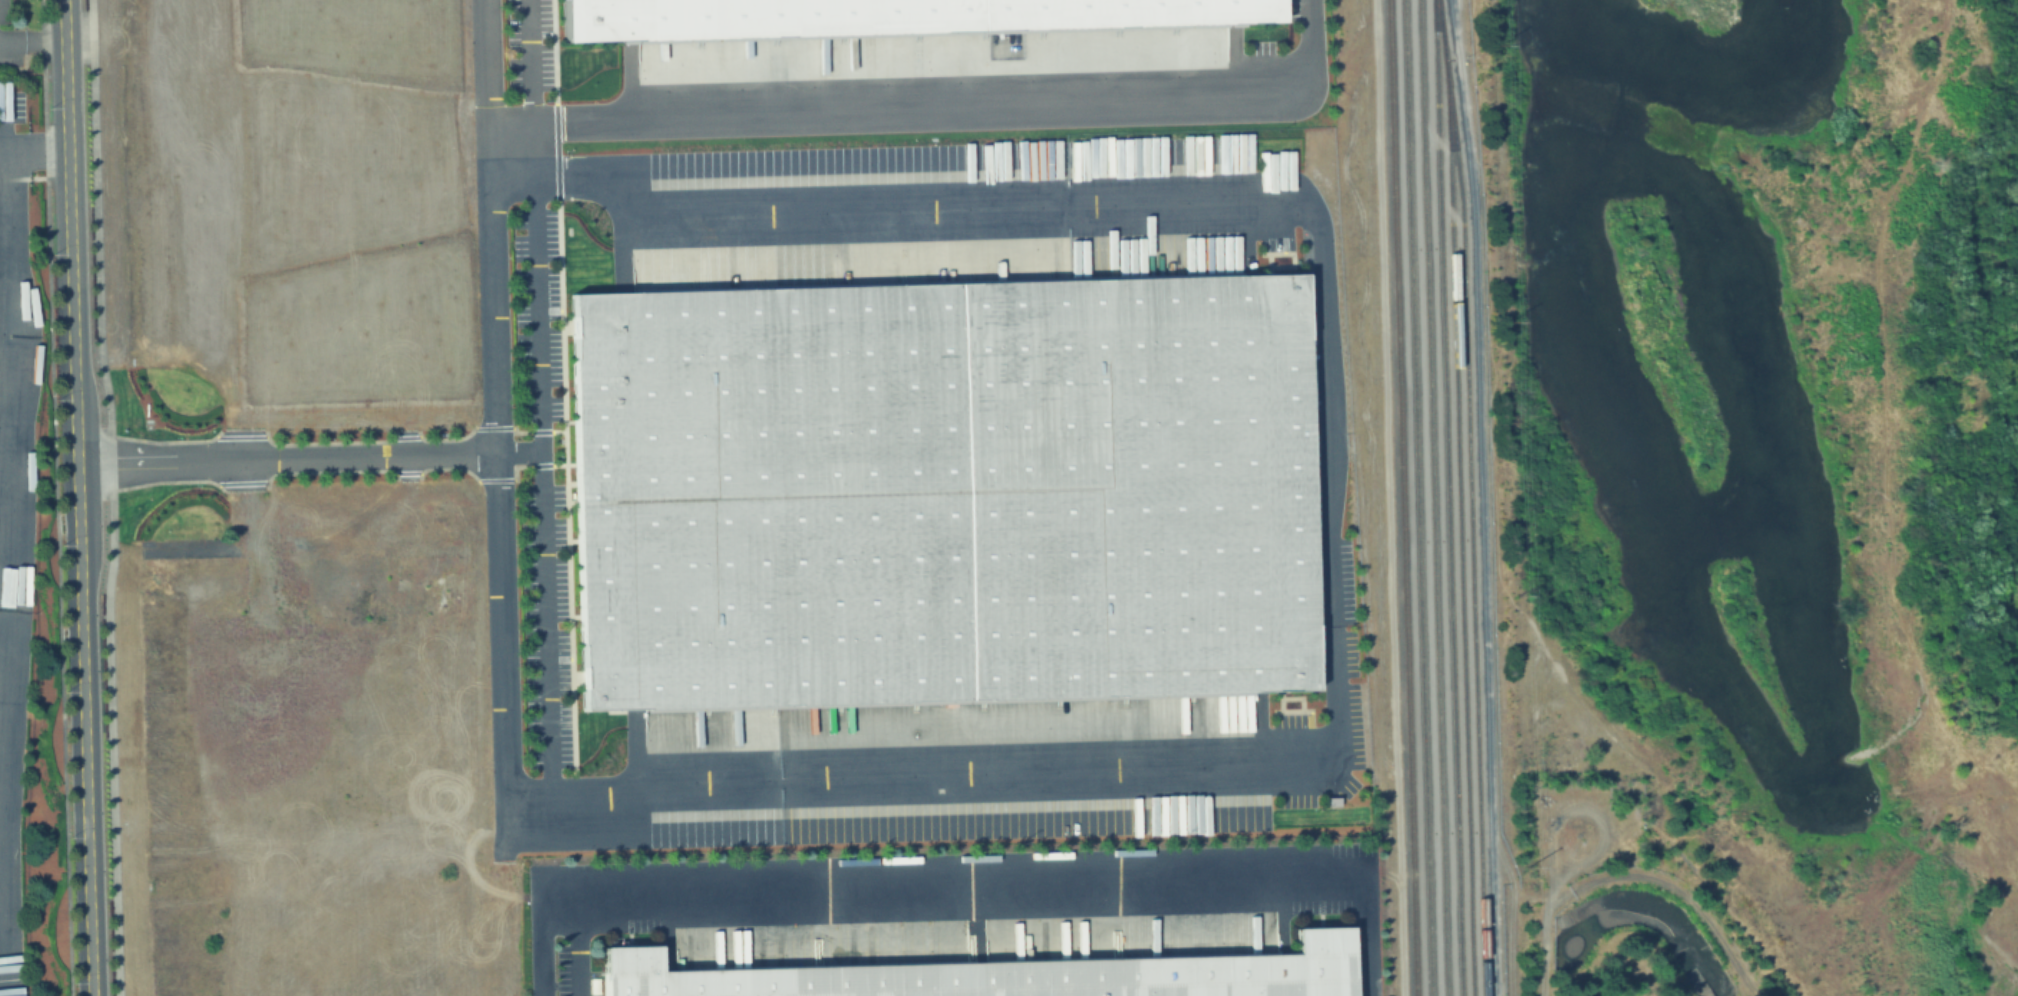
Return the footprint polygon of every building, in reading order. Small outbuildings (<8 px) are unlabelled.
[(554,39),(1277,23),(1276,0),(553,0),(554,39)] [(560,293),(573,713),(1310,690),(1297,271),(560,293)] [(1355,915),(1358,995),(604,995),(601,936),(664,937),(665,963),(1297,948),(1297,916),(1355,915)]
